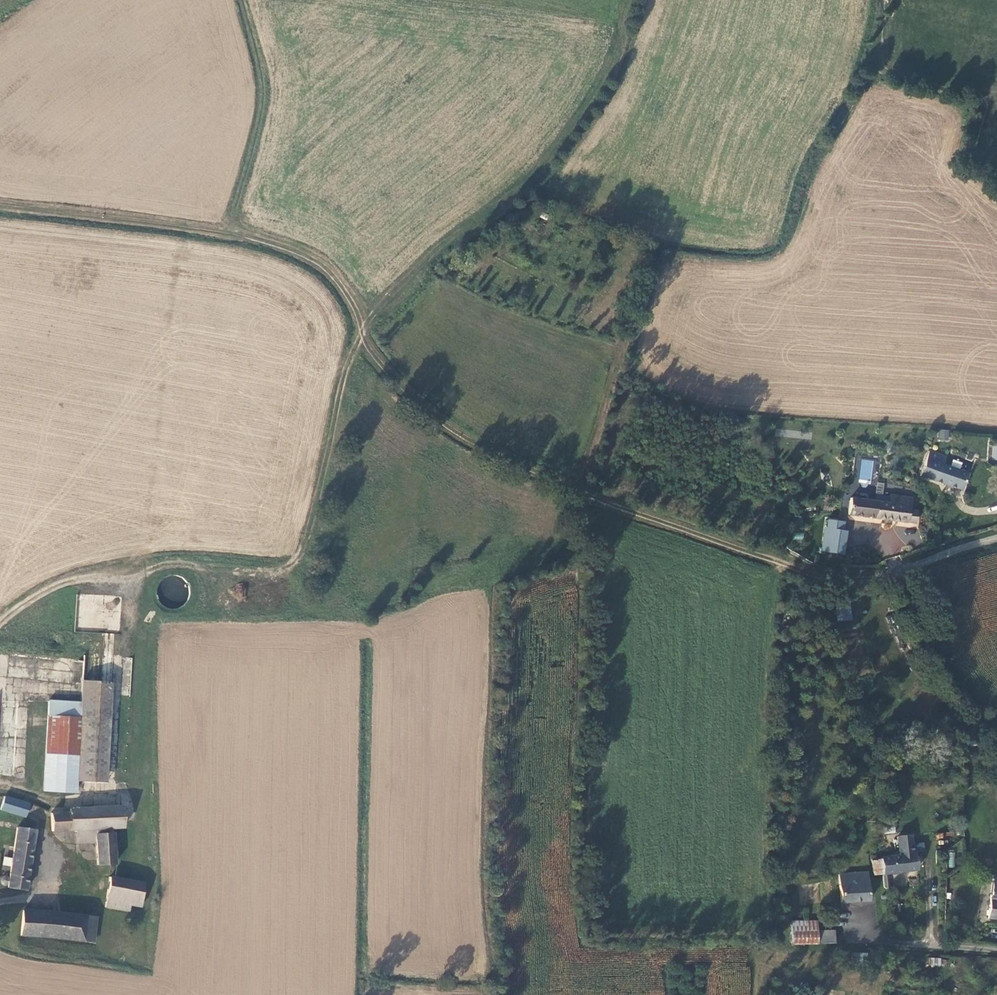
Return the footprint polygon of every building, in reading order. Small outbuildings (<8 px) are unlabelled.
[(948,440),(949,429),(939,429),(938,439),(948,440)] [(962,491),(968,474),(943,465),(945,458),(929,452),(921,475),(962,491)] [(858,481),(870,482),(872,460),(861,458),(858,481)] [(850,513),(916,523),(918,510),(909,508),(911,499),(890,496),(887,503),(852,498),(850,513)] [(805,519),(789,522),(790,529),(806,526),(805,519)] [(841,522),(827,520),(826,528),(831,529),(840,530),(841,522)] [(846,531),(840,530),(831,529),(828,552),(844,553),(846,531)] [(182,603),(190,587),(167,576),(159,592),(182,603)] [(836,607),(838,621),(852,619),(850,605),(836,607)] [(137,656),(89,652),(85,699),(53,696),(47,787),(77,789),(80,777),(119,780),(126,693),(134,694),(137,656)] [(11,775),(12,766),(0,765),(0,774),(11,775)] [(988,786),(995,784),(992,770),(984,772),(988,786)] [(32,799),(7,793),(4,806),(29,812),(32,799)] [(99,839),(97,865),(116,863),(113,825),(124,824),(124,804),(104,804),(72,805),(72,808),(53,809),(54,826),(76,826),(98,825),(99,839)] [(17,825),(9,877),(5,875),(2,875),(0,877),(0,878),(0,880),(1,882),(3,883),(8,882),(8,886),(27,889),(35,830),(18,825),(17,825)] [(78,841),(99,839),(98,825),(76,826),(78,841)] [(881,857),(880,857),(880,858),(882,873),(907,870),(909,886),(919,884),(915,852),(914,853),(912,835),(898,836),(900,855),(881,857)] [(882,873),(880,858),(871,860),(873,873),(882,873)] [(869,899),(867,872),(841,874),(842,901),(869,899)] [(145,882),(110,876),(106,905),(131,909),(132,903),(142,905),(145,882)] [(992,882),(987,918),(996,919),(996,882),(992,882)] [(21,934),(94,942),(96,916),(23,909),(21,934)] [(816,921),(795,920),(792,921),(791,943),(817,942),(817,929),(816,921)] [(834,929),(817,929),(817,942),(833,943),(834,929)] [(863,953),(850,954),(850,967),(863,967),(863,953)]
